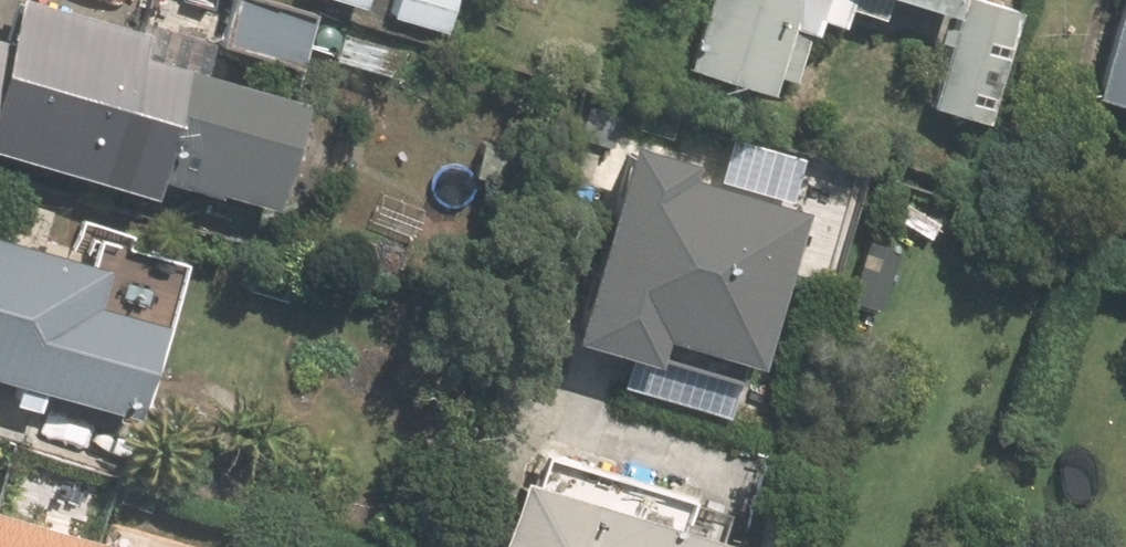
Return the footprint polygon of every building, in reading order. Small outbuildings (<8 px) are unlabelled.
[(130,181),(135,162),(252,195),(281,91),(116,45),(123,21),(49,0),(2,0),(0,8),(0,143),(130,181)] [(210,32),(287,55),(301,5),(286,0),(219,0),(210,32)] [(382,9),(428,23),(435,0),(385,0),(382,9)] [(676,60),(759,85),(765,67),(788,74),(807,9),(830,16),(834,0),(694,0),(676,60)] [(870,8),(872,0),(836,0),(870,8)] [(1009,4),(994,0),(953,0),(925,98),(977,113),(1009,4)] [(1082,86),(1125,98),(1125,0),(1108,0),(1082,86)] [(630,133),(578,320),(661,343),(664,325),(756,351),(798,198),(687,169),(691,151),(630,133)] [(135,314),(69,296),(78,257),(0,236),(0,371),(113,402),(135,314)] [(701,527),(499,469),(477,546),(695,546),(701,527)] [(0,509),(0,546),(131,546),(0,509)]
